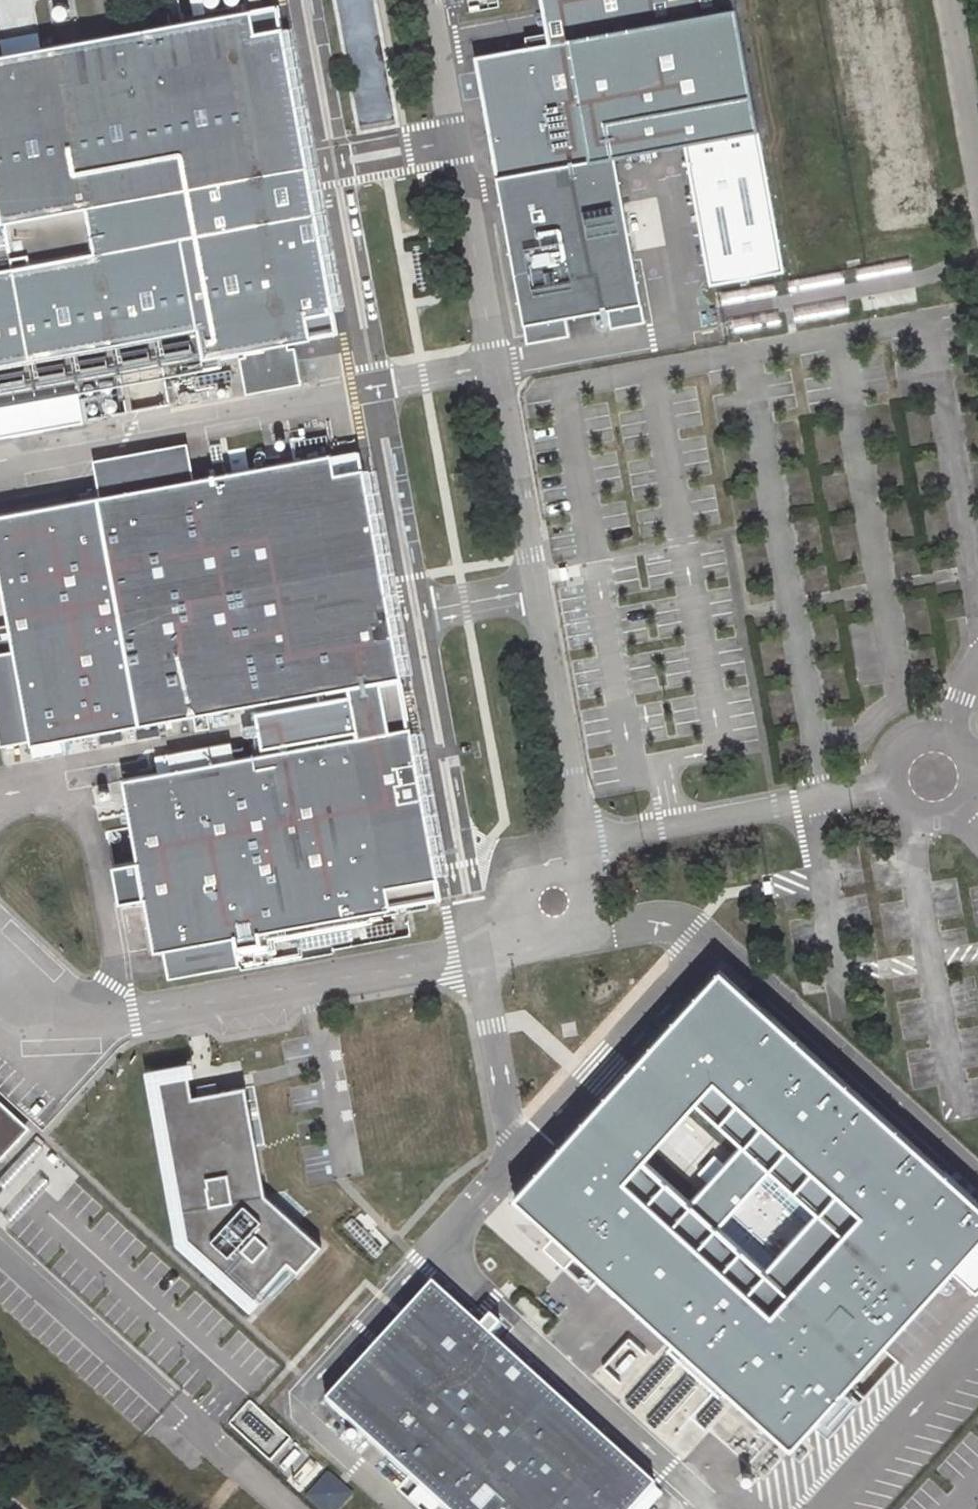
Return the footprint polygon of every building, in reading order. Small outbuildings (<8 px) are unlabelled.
[(736,0),(542,0),(550,42),(476,55),(526,343),(569,336),(566,317),(607,309),(610,328),(645,322),(616,156),(759,131),(736,0)] [(0,50),(0,198),(4,219),(86,205),(93,248),(0,264),(0,392),(244,349),(288,341),(311,337),(307,314),(334,310),(284,24),(256,29),(253,7),(0,50)] [(289,346),(288,341),(244,349),(245,354),(239,355),(245,392),(301,382),(294,345),(289,346)] [(362,466),(334,471),(331,452),(177,479),(105,492),(0,510),(0,581),(12,646),(0,648),(0,742),(27,737),(28,742),(315,691),(324,740),(232,756),(229,741),(167,752),(169,766),(120,775),(135,858),(109,862),(116,900),(141,896),(150,949),(159,947),(164,977),(236,964),(233,946),(259,941),(257,930),(439,898),(362,466)] [(102,471),(105,492),(177,479),(174,458),(102,471)] [(791,1441),(977,1235),(977,1200),(721,970),(517,1195),(791,1441)] [(316,1243),(260,1192),(242,1084),(213,1089),(212,1080),(192,1083),(194,1093),(188,1094),(183,1067),(148,1073),(176,1236),(246,1300),(283,1261),(292,1270),(316,1243)] [(21,1128),(0,1108),(0,1149),(21,1128)] [(327,1403),(441,1508),(642,1508),(657,1492),(435,1286),(327,1403)] [(309,1500),(318,1508),(344,1508),(354,1498),(330,1477),(309,1500)]
